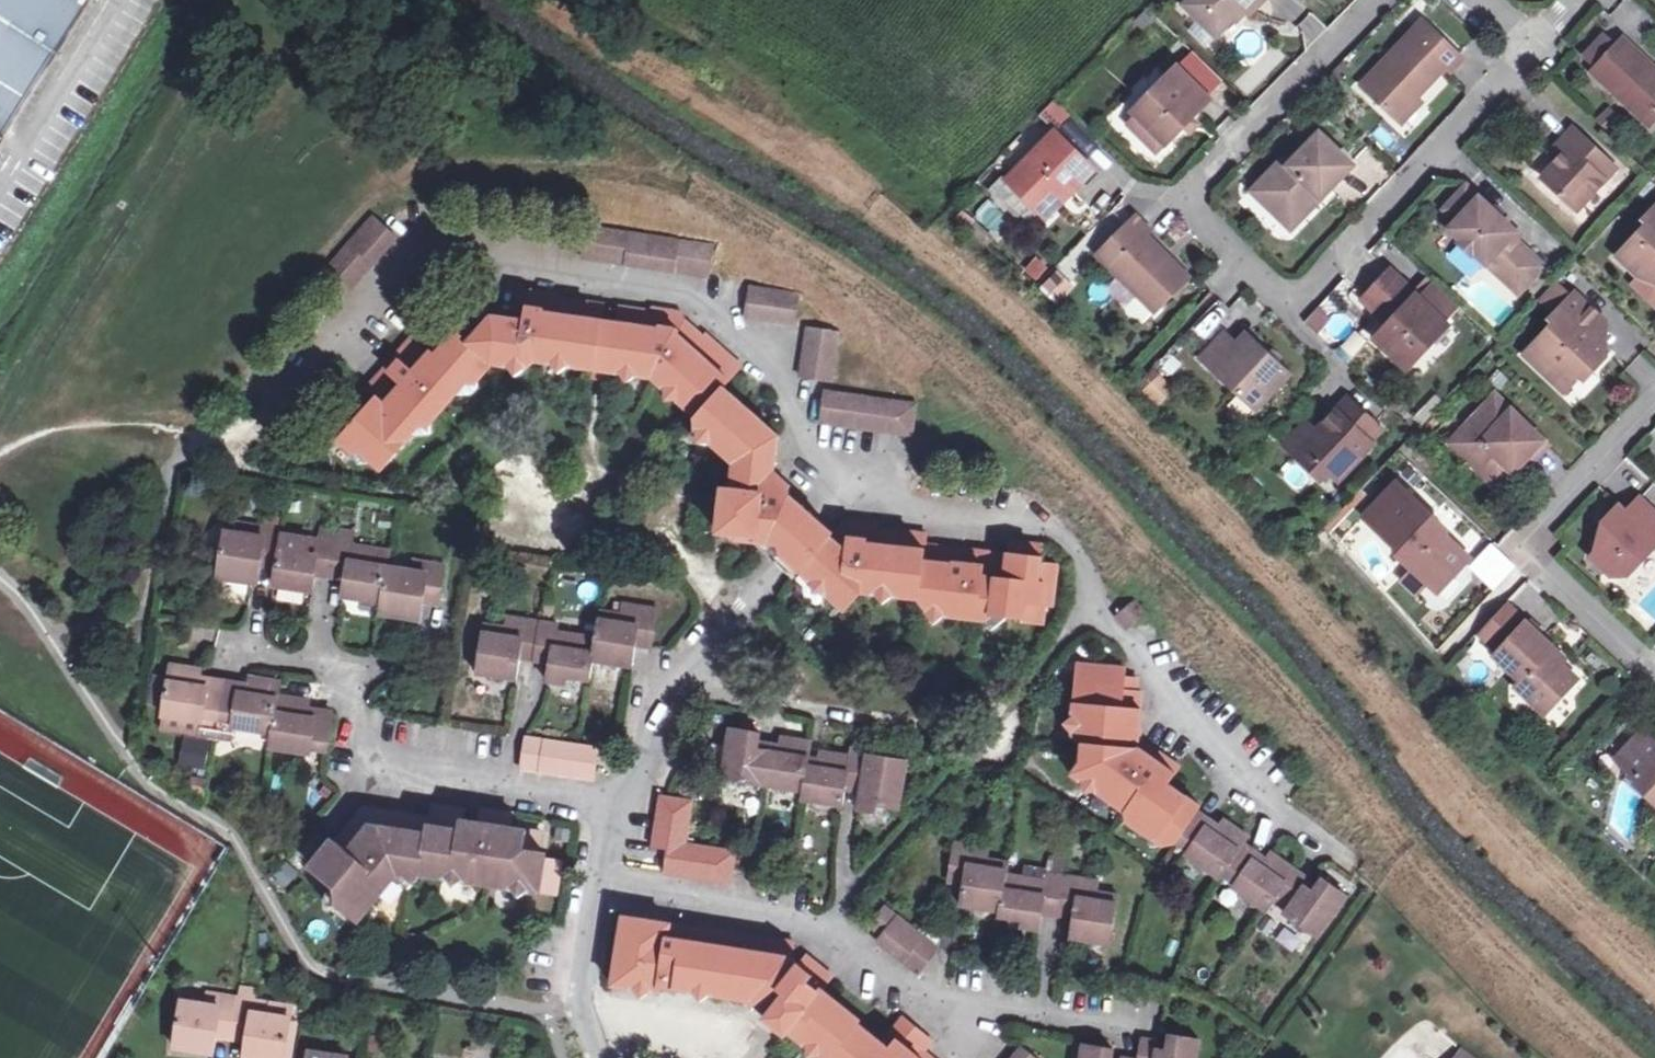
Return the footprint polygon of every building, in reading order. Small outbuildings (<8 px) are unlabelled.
[(86,0),(0,0),(0,139),(86,0)] [(1183,8),(1215,38),(1243,9),(1250,14),(1263,0),(1191,0),(1183,8)] [(1308,40),(1324,30),(1314,14),(1298,23),(1308,40)] [(1392,121),(1415,97),(1441,70),(1446,74),(1458,60),(1419,25),(1358,88),(1392,121)] [(1598,70),(1617,48),(1607,38),(1586,60),(1598,70)] [(1654,119),(1654,65),(1626,39),(1617,48),(1598,70),(1593,75),(1636,114),(1643,107),(1654,119)] [(1139,113),(1170,142),(1203,109),(1199,106),(1212,94),(1180,65),(1170,76),(1172,78),(1139,113)] [(1415,97),(1392,121),(1397,126),(1420,102),(1415,97)] [(1654,126),(1654,119),(1643,107),(1636,114),(1653,129),(1654,126)] [(1170,142),(1139,113),(1130,122),(1161,152),(1170,142)] [(1067,186),(1073,192),(1097,167),(1057,130),(1011,179),(1043,210),(1067,186)] [(1567,158),(1559,167),(1544,182),(1577,213),(1616,172),(1573,131),(1557,148),(1567,158)] [(1311,194),(1318,200),(1348,168),(1315,138),(1287,167),(1281,162),(1249,194),(1282,226),(1311,194)] [(1567,158),(1557,148),(1548,158),(1559,167),(1567,158)] [(1067,186),(1043,210),(1049,217),(1073,192),(1067,186)] [(1517,249),(1523,242),(1467,191),(1445,216),(1457,226),(1449,235),(1460,246),(1460,250),(1471,260),(1473,258),(1487,270),(1490,267),(1521,295),(1543,272),(1517,249)] [(1311,194),(1282,226),(1288,231),(1318,200),(1311,194)] [(1654,204),(1631,229),(1636,233),(1604,267),(1626,287),(1635,279),(1649,291),(1654,285),(1654,204)] [(983,246),(992,238),(966,210),(958,217),(983,246)] [(1148,288),(1164,303),(1192,275),(1147,232),(1151,228),(1139,216),(1102,255),(1142,295),(1148,288)] [(326,267),(337,276),(351,288),(395,239),(370,218),(326,267)] [(579,257),(612,262),(616,233),(584,228),(579,257)] [(628,235),(624,264),(706,276),(711,248),(628,235)] [(1060,273),(1043,285),(1055,300),(1071,287),(1060,273)] [(1376,317),(1396,318),(1373,343),(1396,363),(1415,362),(1446,327),(1388,273),(1361,302),(1376,317)] [(524,287),(519,319),(528,321),(531,303),(546,305),(548,290),(524,287)] [(1148,288),(1142,295),(1158,310),(1164,303),(1148,288)] [(793,324),(797,296),(749,289),(745,317),(793,324)] [(528,321),(519,319),(498,317),(495,317),(470,345),(457,334),(435,357),(428,352),(425,357),(405,342),(374,380),(396,398),(386,410),(374,400),(339,443),(354,455),(361,454),(382,473),(459,386),(470,387),(488,367),(528,373),(538,367),(598,375),(606,319),(608,304),(560,297),(560,292),(548,290),(546,305),(531,303),(528,321)] [(1549,293),(1536,306),(1548,318),(1561,305),(1549,293)] [(1583,333),(1592,323),(1567,299),(1561,305),(1548,318),(1542,325),(1546,329),(1515,362),(1556,399),(1577,375),(1585,375),(1597,362),(1580,347),(1589,338),(1583,333)] [(807,512),(795,502),(788,511),(784,523),(775,520),(777,509),(787,496),(792,489),(773,471),(778,433),(725,385),(741,365),(704,333),(691,348),(677,338),(678,323),(662,321),(663,305),(652,304),(651,311),(625,307),(624,321),(616,377),(655,383),(697,423),(695,431),(732,467),(729,489),(725,534),(741,537),(740,545),(772,550),(807,512)] [(691,348),(704,333),(687,322),(687,308),(663,305),(662,321),(678,323),(677,338),(691,348)] [(1321,307),(1305,321),(1317,333),(1332,319),(1321,307)] [(1319,332),(1334,349),(1356,328),(1340,312),(1319,332)] [(624,321),(606,319),(598,375),(616,377),(624,321)] [(1580,347),(1597,362),(1597,327),(1592,323),(1583,333),(1589,338),(1580,347)] [(835,334),(805,330),(798,375),(828,379),(835,334)] [(1292,372),(1249,330),(1239,341),(1228,331),(1205,355),(1259,407),(1292,372)] [(1139,383),(1159,405),(1175,390),(1155,368),(1139,383)] [(364,391),(374,400),(386,410),(396,398),(374,380),(364,391)] [(840,426),(845,399),(826,396),(821,423),(840,426)] [(845,399),(840,426),(840,429),(907,439),(913,406),(846,396),(845,399)] [(1323,434),(1303,456),(1328,480),(1335,472),(1346,481),(1381,443),(1375,438),(1385,427),(1355,399),(1323,434)] [(1514,462),(1529,445),(1485,404),(1439,453),(1483,494),(1499,477),(1510,486),(1524,470),(1514,462)] [(1292,446),(1303,456),(1323,434),(1312,425),(1292,446)] [(1514,462),(1524,470),(1539,454),(1529,445),(1514,462)] [(725,534),(729,489),(718,488),(714,531),(725,534)] [(1436,582),(1443,588),(1460,569),(1419,532),(1422,528),(1386,495),(1353,530),(1389,563),(1386,566),(1403,582),(1417,595),(1420,598),(1436,582)] [(788,511),(795,502),(787,496),(777,509),(775,520),(784,523),(788,511)] [(1604,582),(1620,580),(1652,547),(1654,548),(1654,526),(1632,506),(1621,518),(1613,512),(1595,530),(1607,541),(1586,565),(1604,582)] [(790,580),(796,573),(828,537),(831,533),(817,521),(807,512),(772,550),(764,559),(774,567),(790,580)] [(845,521),(831,533),(828,537),(832,539),(831,546),(847,549),(851,532),(869,534),(870,523),(845,521)] [(883,524),(870,523),(869,534),(851,532),(847,549),(831,546),(832,539),(828,537),(796,573),(843,613),(858,595),(919,604),(927,616),(981,623),(988,615),(1017,619),(1017,625),(1038,628),(1041,609),(1049,610),(1054,565),(1042,563),(1043,550),(1009,546),(1005,557),(992,555),(990,572),(958,567),(960,551),(924,546),(925,537),(883,530),(883,524)] [(418,593),(435,595),(437,596),(442,564),(410,559),(409,568),(382,564),(383,552),(348,547),(349,540),(316,535),(315,541),(280,536),(281,529),(247,524),(245,536),(220,533),(214,579),(254,585),(256,569),(257,560),(276,563),(274,572),(272,587),(309,593),(310,581),(312,569),(327,571),(343,573),(342,585),(340,597),(377,602),(375,613),(414,619),(416,604),(418,593)] [(1495,545),(1471,569),(1499,598),(1524,574),(1495,545)] [(990,572),(992,555),(960,551),(958,567),(990,572)] [(257,560),(256,569),(274,572),(276,563),(257,560)] [(312,569),(310,581),(325,583),(342,585),(343,573),(327,571),(312,569)] [(1436,582),(1420,598),(1428,605),(1443,588),(1436,582)] [(418,593),(416,604),(433,606),(435,595),(418,593)] [(635,640),(652,643),(656,613),(622,608),(620,617),(596,614),(592,642),(558,638),(559,629),(505,621),(504,631),(481,628),(473,678),(513,683),(515,669),(516,657),(547,662),(546,674),(544,686),(574,690),(575,681),(586,683),(589,663),(630,669),(633,652),(635,640)] [(1502,616),(1476,643),(1496,661),(1521,633),(1502,616)] [(1542,722),(1574,688),(1545,661),(1549,656),(1523,632),(1521,633),(1496,661),(1492,666),(1517,690),(1513,696),(1542,722)] [(635,640),(633,652),(650,654),(652,643),(635,640)] [(516,657),(515,669),(546,674),(547,662),(516,657)] [(1272,906),(1287,915),(1283,922),(1316,943),(1345,898),(1322,883),(1319,888),(1272,857),(1267,864),(1241,848),(1246,841),(1221,823),(1216,830),(1194,816),(1199,808),(1168,786),(1180,768),(1165,758),(1158,766),(1135,751),(1138,683),(1119,674),(1073,668),(1064,735),(1080,751),(1078,767),(1069,780),(1121,815),(1115,824),(1157,852),(1172,847),(1188,858),(1185,863),(1217,884),(1220,880),(1230,887),(1227,891),(1265,915),(1272,906)] [(195,726),(192,741),(205,743),(222,747),(225,733),(267,742),(264,754),(305,763),(306,757),(324,761),(332,720),(315,715),(313,725),(299,722),(301,710),(273,704),(274,695),(246,689),(243,703),(232,701),(233,693),(195,685),(197,677),(167,671),(165,685),(160,707),(157,719),(195,726)] [(144,704),(160,707),(165,685),(148,681),(144,704)] [(195,726),(157,719),(154,733),(192,741),(195,726)] [(761,737),(732,733),(724,785),(805,797),(803,807),(844,813),(848,787),(864,789),(860,817),(888,821),(889,813),(901,814),(908,767),(888,764),(889,757),(854,752),(853,759),(813,754),(814,746),(784,742),(782,755),(759,751),(761,737)] [(1634,742),(1607,770),(1641,801),(1637,805),(1654,822),(1654,761),(1634,742)] [(570,780),(575,751),(572,750),(523,743),(518,772),(570,780)] [(596,754),(575,751),(570,780),(582,782),(591,784),(596,754)] [(681,854),(682,850),(689,805),(659,800),(650,850),(665,852),(681,854)] [(430,806),(428,819),(478,824),(480,813),(430,806)] [(350,822),(317,862),(327,868),(348,843),(359,844),(363,819),(426,827),(428,819),(353,810),(350,822)] [(327,868),(317,862),(307,874),(328,891),(322,900),(357,928),(396,884),(548,905),(551,880),(533,877),(538,836),(508,832),(510,817),(480,813),(478,824),(428,819),(426,827),(363,819),(359,844),(348,843),(327,868)] [(989,864),(990,853),(954,849),(951,881),(965,883),(961,913),(1001,919),(1001,925),(1022,928),(1021,933),(1042,936),(1045,912),(1077,916),(1074,944),(1109,949),(1116,897),(1095,894),(1096,883),(1042,875),(1041,884),(1007,880),(1008,867),(989,864)] [(665,852),(650,850),(646,876),(660,878),(665,852)] [(682,850),(681,854),(677,880),(725,887),(730,857),(682,850)] [(677,880),(681,854),(665,852),(660,878),(677,880)] [(880,938),(895,921),(882,911),(868,929),(880,938)] [(895,921),(880,938),(876,943),(915,974),(935,951),(895,921)] [(653,928),(619,923),(610,991),(656,998),(657,993),(751,1008),(769,1023),(764,1028),(784,1043),(788,1038),(814,1057),(881,1057),(882,1055),(875,1050),(849,1029),(853,1022),(805,984),(809,978),(788,963),(790,947),(692,933),(691,946),(669,944),(668,950),(651,948),(653,928)] [(692,933),(653,928),(651,948),(668,950),(669,944),(691,946),(692,933)] [(212,1047),(211,1057),(253,1057),(259,1017),(235,1014),(237,1005),(177,996),(175,1006),(147,1002),(140,1049),(183,1055),(184,1043),(186,1029),(200,1031),(214,1033),(212,1047)] [(875,1050),(882,1055),(881,1057),(893,1057),(897,1053),(904,1057),(920,1057),(928,1048),(897,1024),(875,1050)] [(186,1029),(184,1043),(212,1047),(214,1033),(200,1031),(186,1029)] [(1192,1043),(1167,1040),(1165,1052),(1153,1051),(1154,1043),(1136,1043),(1135,1057),(1190,1057),(1192,1043)] [(1109,1053),(1078,1050),(1077,1057),(1108,1057),(1109,1053)]
